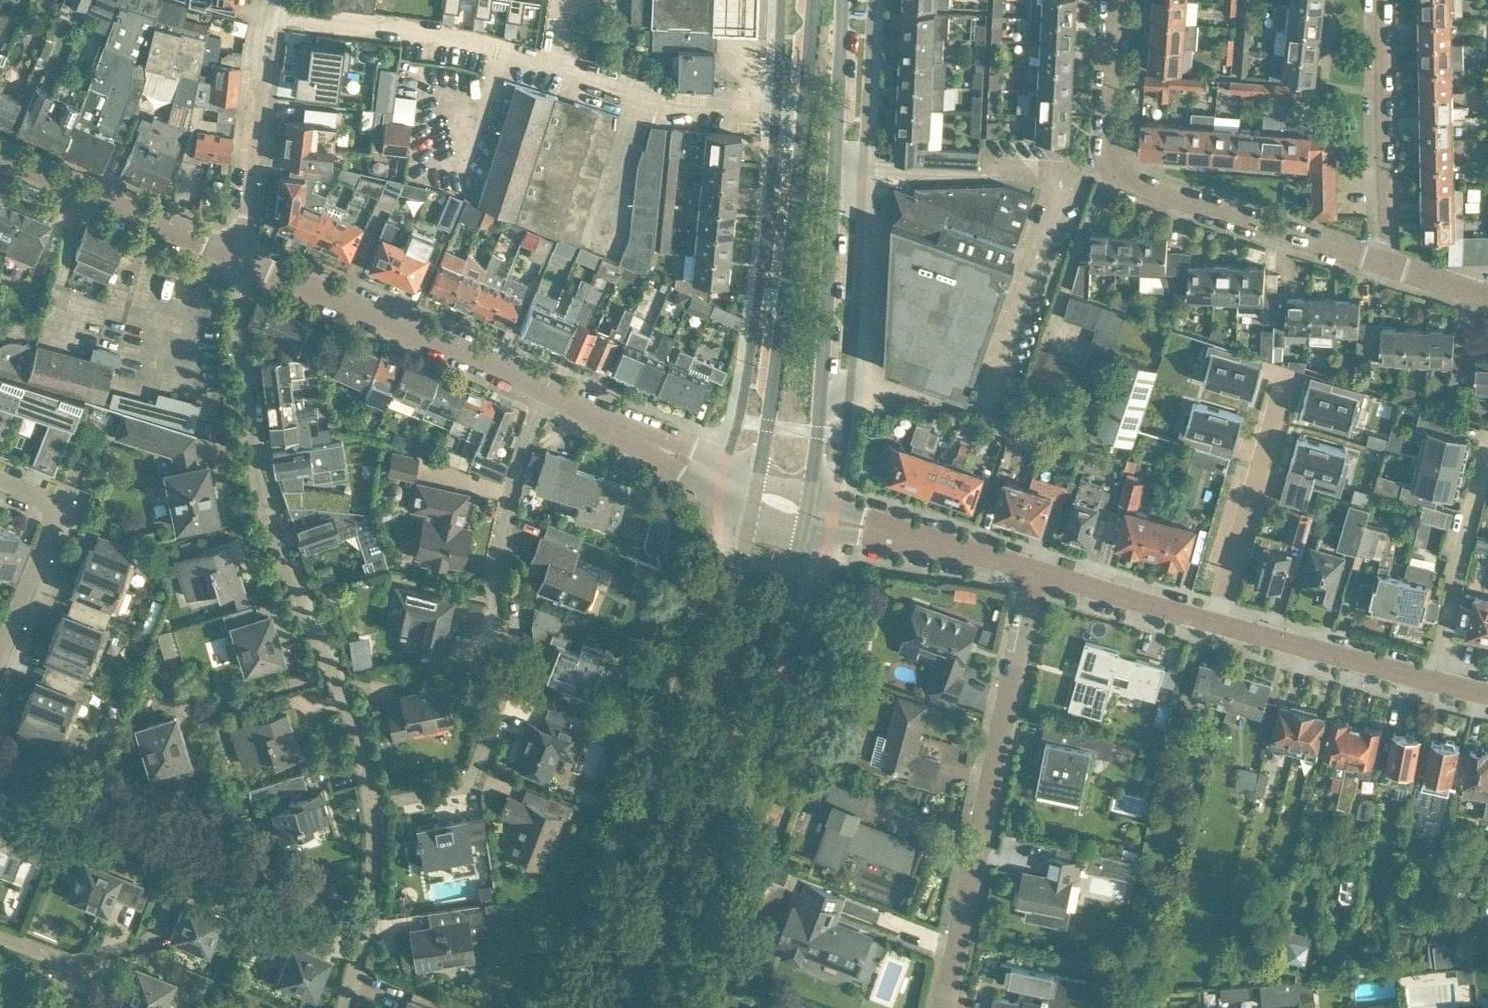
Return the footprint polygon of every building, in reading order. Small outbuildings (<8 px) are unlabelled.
[(65,2),(88,12),(93,0),(65,0),(65,2)] [(119,3),(158,16),(163,0),(120,0),(119,3)] [(188,1),(205,5),(232,13),(233,3),(237,4),(237,0),(188,0),(188,1)] [(333,6),(374,11),(374,9),(376,0),(333,0),(333,6)] [(443,10),(459,13),(461,0),(445,0),(443,10)] [(476,15),(490,17),(493,0),(478,0),(476,15)] [(507,19),(522,21),(524,2),(542,4),(543,0),(510,0),(507,19)] [(632,22),(645,22),(645,42),(653,42),(653,47),(672,47),(672,31),(681,31),(681,37),(689,37),(689,49),(702,49),(702,50),(714,50),(714,51),(717,51),(718,30),(718,0),(632,0),(632,15),(632,16),(632,22)] [(1005,0),(995,0),(994,14),(1004,15),(1005,0)] [(1078,0),(1033,0),(1032,16),(1045,17),(1077,19),(1078,0)] [(1200,0),(1156,0),(1154,20),(1199,23),(1200,0)] [(1254,1),(1248,0),(1244,0),(1242,23),(1252,24),(1254,1)] [(1325,0),(1293,0),(1293,4),(1293,5),(1325,9),(1325,0)] [(1464,0),(1419,0),(1419,20),(1453,19),(1464,18),(1464,0)] [(1237,13),(1238,2),(1227,1),(1226,12),(1237,13)] [(142,90),(143,90),(147,82),(146,64),(158,16),(119,3),(89,84),(108,91),(101,109),(95,106),(90,118),(78,114),(76,119),(64,149),(102,165),(132,94),(139,97),(142,90)] [(1322,32),(1325,9),(1293,5),(1293,4),(1280,3),(1277,27),(1290,28),(1290,29),(1322,32)] [(949,37),(951,12),(905,9),(903,34),(945,36),(949,37)] [(1002,38),(1004,15),(994,14),(993,38),(1002,38)] [(182,142),(185,144),(186,144),(195,99),(199,77),(208,30),(157,17),(158,16),(146,64),(147,82),(143,90),(174,98),(168,120),(155,114),(149,128),(143,125),(122,173),(161,190),(182,142)] [(1075,43),(1077,19),(1045,17),(1043,40),(1043,41),(1075,43)] [(1454,43),(1453,19),(1419,20),(1420,44),(1454,43)] [(1198,46),(1199,23),(1154,20),(1152,44),(1185,46),(1198,46)] [(987,38),(988,22),(978,22),(977,37),(987,38)] [(1277,27),(1275,50),(1287,52),(1287,53),(1319,56),(1322,32),(1290,29),(1290,28),(1277,27)] [(713,85),(714,52),(714,51),(714,50),(702,50),(702,49),(689,49),(689,37),(681,37),(681,31),(672,31),(672,47),(679,48),(678,84),(691,84),(690,86),(694,86),(694,84),(713,85)] [(903,34),(902,58),(943,60),(945,36),(903,34)] [(1251,49),(1252,35),(1241,34),(1240,48),(1251,49)] [(1234,50),(1235,37),(1225,37),(1224,49),(1234,50)] [(1074,67),(1075,43),(1043,41),(1043,40),(1031,40),(1031,52),(1043,53),(1042,65),(1074,67)] [(349,69),(351,48),(301,42),(298,71),(307,72),(307,76),(297,75),(295,92),(305,93),(338,97),(342,68),(349,69)] [(1454,57),(1454,43),(1420,44),(1420,67),(1454,67),(1465,66),(1465,57),(1454,57)] [(1183,71),(1185,46),(1152,44),(1151,69),(1183,71)] [(986,62),(986,46),(977,46),(975,61),(986,62)] [(1001,62),(1002,47),(992,47),(992,62),(1001,62)] [(1249,75),(1251,49),(1240,48),(1238,74),(1249,75)] [(1233,61),(1234,50),(1224,49),(1223,60),(1233,61)] [(1317,81),(1319,56),(1287,53),(1287,52),(1275,50),(1274,50),(1271,77),(1285,78),(1285,77),(1317,81)] [(239,84),(242,52),(228,51),(222,55),(221,63),(214,62),(212,78),(211,81),(239,84)] [(408,52),(406,65),(422,67),(424,54),(408,52)] [(902,58),(901,82),(945,84),(946,84),(948,60),(943,60),(902,58)] [(1073,92),(1074,67),(1042,65),(1041,90),(1073,92)] [(1455,91),(1454,67),(1420,67),(1421,91),(1455,91)] [(985,86),(985,71),(976,70),(975,85),(985,86)] [(1000,86),(1001,71),(991,71),(990,86),(1000,86)] [(1170,85),(1171,75),(1146,73),(1145,86),(1159,87),(1158,99),(1169,99),(1170,85)] [(1183,76),(1182,86),(1194,87),(1195,76),(1183,76)] [(1206,88),(1207,77),(1195,76),(1194,87),(1206,88)] [(237,101),(239,84),(211,81),(212,78),(199,77),(195,99),(204,103),(219,108),(228,111),(235,113),(236,101),(237,101)] [(1242,91),(1243,80),(1232,79),(1231,90),(1242,91)] [(1254,92),(1256,81),(1243,80),(1242,91),(1254,92)] [(944,108),(945,84),(901,82),(900,107),(934,108),(934,107),(944,108)] [(1290,95),(1291,84),(1268,82),(1267,93),(1290,95)] [(515,218),(555,95),(515,83),(480,203),(488,207),(498,211),(508,215),(515,218)] [(1302,96),(1304,85),(1291,84),(1290,95),(1302,96)] [(35,136),(53,93),(37,87),(19,130),(35,136)] [(1031,89),(1029,112),(1039,112),(1039,114),(1071,115),(1073,92),(1041,90),(1031,89)] [(0,90),(0,122),(10,126),(21,99),(0,90)] [(1455,106),(1455,91),(1421,91),(1421,116),(1455,115),(1466,115),(1466,106),(1455,106)] [(53,93),(35,136),(64,149),(76,119),(78,114),(81,105),(53,93)] [(378,93),(376,109),(386,110),(392,111),(394,95),(378,93)] [(413,122),(416,97),(394,94),(394,95),(392,111),(391,119),(412,122),(413,122)] [(983,111),(984,94),(974,94),(973,110),(983,111)] [(589,132),(593,120),(596,108),(555,95),(515,218),(529,224),(577,245),(580,236),(558,228),(561,216),(565,204),(569,192),(573,180),(577,168),(581,156),(585,144),(589,132)] [(999,111),(999,96),(990,95),(989,110),(999,111)] [(218,118),(202,116),(204,103),(195,99),(186,144),(185,144),(183,158),(194,160),(195,154),(213,157),(218,118)] [(305,106),(303,121),(288,119),(288,122),(285,121),(284,130),(287,131),(285,142),(332,148),(333,149),(338,109),(305,106)] [(932,132),(934,108),(900,107),(897,163),(980,167),(981,150),(931,147),(931,132),(932,132)] [(233,135),(235,122),(227,121),(228,111),(219,108),(218,118),(213,157),(223,158),(222,169),(228,170),(233,135)] [(373,129),(376,110),(364,108),(362,128),(373,129)] [(615,127),(619,115),(596,108),(593,120),(615,127)] [(410,136),(412,122),(391,119),(392,111),(386,110),(376,109),(376,110),(373,129),(370,148),(382,149),(408,152),(410,136)] [(1213,158),(1216,126),(1217,112),(1193,111),(1192,124),(1189,157),(1213,158)] [(1310,156),(1312,136),(1313,120),(1306,119),(1302,118),(1298,116),(1293,111),(1288,111),(1287,117),(1289,117),(1286,164),(1313,166),(1313,156),(1310,156)] [(1070,140),(1071,115),(1039,114),(1039,112),(1027,112),(1026,137),(1070,140)] [(1289,117),(1287,117),(1279,117),(1270,112),(1265,112),(1263,130),(1264,130),(1261,162),(1286,164),(1289,117)] [(1456,139),(1455,115),(1421,116),(1422,139),(1456,139)] [(982,135),(983,119),(973,118),(972,134),(982,135)] [(998,136),(998,120),(989,119),(988,135),(998,136)] [(611,139),(615,127),(593,120),(589,132),(611,139)] [(1165,155),(1168,123),(1143,121),(1140,153),(1165,155)] [(1192,124),(1168,123),(1165,155),(1189,157),(1192,124)] [(664,150),(666,127),(652,125),(646,148),(643,148),(664,150)] [(1237,160),(1240,128),(1216,126),(1213,158),(1237,160)] [(684,154),(686,129),(672,127),(670,153),(679,154),(679,153),(684,154)] [(1264,130),(1263,130),(1240,128),(1237,160),(1261,162),(1264,130)] [(739,160),(741,135),(706,131),(703,156),(739,160)] [(607,151),(611,139),(589,132),(585,144),(607,151)] [(1337,156),(1337,136),(1312,136),(1310,156),(1313,156),(1337,156)] [(1456,163),(1456,139),(1422,139),(1415,139),(1416,164),(1422,164),(1456,163)] [(331,165),(332,148),(285,142),(284,151),(282,151),(281,160),(283,160),(283,162),(290,163),(289,173),(319,177),(331,165)] [(603,163),(607,151),(585,144),(581,156),(603,163)] [(663,166),(664,150),(643,148),(638,163),(638,164),(663,166)] [(677,179),(679,154),(670,153),(667,178),(677,179)] [(599,175),(603,163),(581,156),(577,168),(599,175)] [(736,184),(739,160),(703,156),(701,181),(736,184)] [(1337,168),(1337,156),(1313,156),(1313,166),(1313,169),(1337,168)] [(1457,187),(1456,163),(1422,164),(1423,187),(1457,187)] [(661,179),(663,166),(638,164),(636,176),(661,179)] [(361,174),(362,171),(342,166),(338,174),(357,183),(361,174)] [(595,187),(599,175),(577,168),(573,180),(595,187)] [(1338,180),(1337,168),(1313,169),(1313,180),(1338,180)] [(379,196),(385,181),(361,174),(357,183),(356,186),(379,196)] [(303,201),(306,178),(281,175),(275,224),(291,231),(301,201),(303,201)] [(660,191),(661,179),(636,176),(635,189),(660,191)] [(322,207),(313,203),(313,197),(314,197),(315,180),(306,178),(303,201),(301,201),(291,231),(300,235),(299,237),(306,240),(307,238),(309,239),(322,207)] [(674,203),(677,179),(667,178),(665,203),(674,203)] [(427,198),(430,186),(404,180),(400,192),(427,198)] [(591,199),(595,187),(573,180),(569,192),(591,199)] [(1338,192),(1338,180),(1313,180),(1313,192),(1338,192)] [(734,209),(736,184),(701,181),(698,205),(734,209)] [(1011,262),(1036,193),(1006,182),(1005,184),(1001,183),(921,185),(917,184),(915,191),(896,185),(894,220),(1011,263),(1011,262)] [(1464,186),(1457,187),(1423,187),(1423,212),(1464,211),(1464,186)] [(659,204),(660,191),(635,189),(634,201),(659,204)] [(587,211),(591,199),(569,192),(565,204),(587,211)] [(1338,203),(1338,192),(1313,192),(1314,204),(1338,203)] [(450,193),(445,204),(458,210),(463,199),(450,193)] [(347,206),(336,201),(327,198),(322,207),(309,239),(321,244),(320,247),(328,250),(342,216),(347,206)] [(3,251),(21,210),(0,201),(0,259),(3,251)] [(481,222),(487,209),(466,201),(458,222),(478,230),(481,222)] [(658,216),(659,204),(634,201),(632,214),(658,216)] [(672,228),(674,203),(665,203),(662,227),(672,228)] [(1338,215),(1338,203),(1314,204),(1314,216),(1338,215)] [(584,224),(587,211),(565,204),(561,216),(584,224)] [(731,234),(734,209),(698,205),(696,230),(731,234)] [(488,226),(498,211),(488,207),(487,209),(481,222),(488,226)] [(44,242),(52,223),(21,210),(3,251),(34,263),(43,242),(44,242)] [(1465,235),(1464,211),(1423,212),(1424,237),(1451,237),(1458,237),(1458,235),(1465,235)] [(656,229),(658,216),(632,214),(631,226),(656,229)] [(529,224),(515,218),(508,215),(503,225),(524,234),(528,228),(529,224)] [(360,242),(363,234),(360,234),(364,226),(342,216),(328,250),(336,254),(337,251),(350,257),(357,240),(360,242)] [(440,216),(437,224),(450,230),(453,221),(440,216)] [(580,236),(584,224),(561,216),(558,228),(580,236)] [(406,244),(393,238),(399,224),(387,219),(381,234),(384,235),(371,266),(381,270),(380,273),(389,277),(390,274),(393,275),(406,244)] [(969,397),(973,384),(1016,263),(1011,262),(1011,263),(894,220),(886,368),(969,397)] [(108,281),(125,241),(88,225),(76,252),(80,254),(74,267),(108,281)] [(654,249),(656,229),(631,226),(629,238),(629,239),(654,250),(654,249)] [(406,244),(393,275),(395,276),(393,279),(403,283),(404,280),(414,284),(428,253),(427,253),(432,243),(435,236),(426,232),(413,227),(406,244)] [(670,251),(672,228),(662,227),(660,250),(670,251)] [(544,262),(554,239),(528,228),(524,234),(519,245),(531,250),(529,255),(544,262)] [(729,257),(731,234),(696,230),(694,254),(729,257)] [(1117,267),(1118,233),(1093,232),(1091,261),(1081,260),(1072,291),(1090,295),(1092,266),(1117,267)] [(1142,268),(1144,234),(1118,233),(1117,267),(1142,268)] [(1179,285),(1181,252),(1169,251),(1169,235),(1144,234),(1142,268),(1142,281),(1166,282),(1166,285),(1179,285)] [(1463,262),(1465,235),(1458,235),(1458,237),(1451,237),(1450,262),(1463,262)] [(1475,261),(1476,235),(1465,235),(1463,262),(1475,261)] [(1487,247),(1487,235),(1476,235),(1475,261),(1487,261),(1487,247)] [(654,250),(629,239),(623,252),(649,263),(654,250)] [(467,257),(466,257),(447,248),(428,291),(438,295),(439,299),(444,301),(448,299),(449,300),(467,257)] [(469,308),(486,268),(468,252),(466,257),(467,257),(449,300),(451,300),(452,304),(457,306),(461,305),(469,308)] [(649,263),(623,252),(619,262),(625,264),(645,272),(649,263)] [(1215,298),(1217,263),(1192,262),(1193,252),(1181,252),(1179,285),(1190,286),(1190,297),(1215,298)] [(489,317),(506,276),(497,272),(503,257),(492,253),(487,268),(486,268),(469,308),(478,312),(479,316),(484,318),(488,316),(489,317)] [(726,284),(729,257),(694,254),(686,253),(683,278),(676,277),(675,286),(709,301),(711,282),(726,284)] [(617,280),(625,264),(619,262),(603,255),(596,270),(617,280)] [(1241,300),(1242,264),(1217,263),(1215,298),(1239,299),(1239,300),(1241,300)] [(1276,321),(1278,289),(1265,289),(1266,265),(1242,264),(1241,300),(1239,300),(1239,312),(1263,313),(1263,320),(1275,320),(1276,321)] [(506,276),(489,317),(491,317),(492,321),(498,323),(501,321),(510,325),(527,284),(526,278),(508,271),(506,276)] [(540,279),(534,292),(543,296),(548,282),(540,279)] [(562,347),(591,283),(582,279),(575,294),(574,294),(565,314),(553,309),(541,338),(544,339),(542,342),(550,346),(551,343),(562,347)] [(585,357),(597,328),(585,323),(602,288),(591,283),(562,347),(574,352),(573,355),(580,358),(582,355),(585,357)] [(1312,329),(1313,297),(1290,296),(1290,291),(1278,291),(1278,289),(1276,321),(1275,320),(1274,344),(1287,344),(1287,328),(1312,329)] [(677,290),(674,298),(677,303),(684,306),(689,294),(677,290)] [(1115,293),(1113,302),(1128,307),(1131,298),(1115,293)] [(691,295),(686,309),(706,317),(712,304),(691,295)] [(1076,321),(1083,298),(1071,295),(1065,318),(1076,321)] [(1335,330),(1337,298),(1313,297),(1312,329),(1323,330),(1323,343),(1335,343),(1335,330)] [(1087,324),(1094,301),(1091,300),(1083,298),(1076,321),(1087,324)] [(1362,299),(1337,298),(1335,330),(1358,332),(1358,351),(1370,351),(1371,321),(1361,321),(1362,299)] [(541,338),(553,309),(532,301),(520,329),(530,334),(529,337),(537,340),(538,337),(541,338)] [(1125,319),(1127,312),(1105,306),(1106,305),(1094,301),(1087,324),(1098,327),(1093,341),(1115,348),(1118,340),(1126,342),(1133,322),(1125,319)] [(318,328),(269,307),(257,302),(249,320),(289,337),(286,345),(307,353),(318,328)] [(605,365),(617,337),(620,339),(625,329),(634,309),(625,306),(617,326),(613,325),(609,333),(597,328),(585,357),(587,358),(586,361),(594,364),(595,361),(605,365)] [(1405,360),(1407,327),(1384,326),(1384,322),(1371,321),(1370,351),(1381,352),(1380,358),(1405,360)] [(624,341),(612,368),(621,372),(622,375),(626,377),(629,376),(632,377),(644,348),(650,334),(631,326),(625,341),(624,341)] [(1214,326),(1211,334),(1226,339),(1229,331),(1214,326)] [(1429,361),(1431,329),(1407,327),(1405,360),(1429,361)] [(1456,330),(1431,329),(1429,361),(1453,362),(1452,381),(1465,382),(1466,351),(1455,351),(1456,330)] [(652,385),(671,346),(675,336),(664,332),(656,352),(644,348),(632,377),(635,378),(636,381),(640,382),(643,381),(652,385)] [(37,345),(27,342),(19,340),(15,340),(12,340),(10,340),(4,341),(0,345),(0,365),(29,373),(37,345)] [(363,383),(376,352),(348,340),(342,354),(331,349),(320,375),(333,381),(336,372),(363,383)] [(1112,359),(1115,348),(1093,341),(1089,352),(1112,359)] [(104,401),(114,363),(38,342),(37,345),(29,373),(28,380),(104,401)] [(1215,344),(1204,382),(1254,396),(1261,372),(1238,365),(1242,352),(1215,344)] [(1045,374),(1052,350),(1040,346),(1033,369),(1042,372),(1042,373),(1045,374)] [(676,395),(693,355),(677,348),(672,359),(667,357),(655,386),(665,390),(666,394),(670,396),(673,394),(676,395)] [(1056,377),(1064,354),(1052,350),(1045,374),(1056,377)] [(1478,356),(1478,352),(1466,351),(1465,382),(1475,382),(1475,389),(1487,390),(1487,357),(1478,356)] [(1093,416),(1112,359),(1089,352),(1086,361),(1074,357),(1066,380),(1061,393),(1074,397),(1070,409),(1093,416)] [(382,353),(364,398),(384,406),(390,393),(393,386),(390,384),(399,360),(382,353)] [(1066,380),(1074,357),(1064,354),(1056,377),(1066,380)] [(1307,364),(1319,368),(1323,359),(1310,354),(1307,364)] [(696,404),(708,376),(721,381),(727,369),(693,355),(676,395),(679,396),(679,399),(684,401),(686,399),(696,404)] [(1160,367),(1159,367),(1123,355),(1098,432),(1120,438),(1107,476),(1122,481),(1139,428),(1160,367)] [(304,374),(303,364),(313,362),(313,359),(285,356),(261,359),(264,380),(314,374),(314,373),(304,374)] [(437,375),(422,369),(403,361),(396,377),(393,386),(390,393),(415,403),(411,412),(421,416),(422,413),(421,412),(437,375)] [(1289,361),(1289,367),(1300,370),(1301,362),(1289,361)] [(24,381),(0,373),(0,445),(15,408),(24,381)] [(1019,449),(1033,406),(1032,406),(1042,377),(1031,373),(1014,424),(1010,435),(1007,445),(1019,449)] [(294,396),(293,386),(315,383),(314,374),(264,380),(267,400),(303,396),(303,395),(294,396)] [(451,425),(467,387),(437,375),(421,412),(422,413),(450,424),(451,425)] [(84,401),(24,381),(15,408),(50,419),(31,465),(54,474),(84,401)] [(1308,389),(1301,413),(1345,425),(1351,427),(1362,389),(1334,381),(1330,395),(1308,389)] [(1404,385),(1401,394),(1414,399),(1417,389),(1404,385)] [(466,435),(483,394),(467,387),(451,425),(450,424),(449,428),(466,435)] [(114,391),(112,401),(135,407),(137,397),(114,391)] [(158,392),(152,416),(161,418),(168,394),(158,392)] [(478,440),(495,399),(483,394),(466,435),(478,440)] [(318,414),(317,404),(305,405),(303,396),(267,400),(269,420),(308,416),(308,415),(318,414)] [(218,518),(211,487),(207,464),(200,465),(193,433),(202,436),(202,435),(85,398),(84,399),(124,412),(116,437),(173,454),(176,470),(167,472),(178,526),(218,518)] [(492,459),(513,407),(514,407),(495,399),(478,440),(479,440),(473,456),(469,467),(503,478),(508,465),(492,459)] [(191,400),(185,424),(194,426),(200,403),(191,400)] [(1194,402),(1183,440),(1211,448),(1215,434),(1237,441),(1244,416),(1194,402)] [(884,459),(878,475),(890,479),(893,479),(892,482),(901,484),(902,482),(912,486),(924,449),(926,442),(930,429),(936,411),(924,407),(912,441),(915,442),(912,450),(889,442),(884,459)] [(1459,419),(1424,407),(1419,428),(1426,430),(1420,456),(1466,467),(1473,438),(1455,434),(1459,419)] [(891,426),(895,414),(886,410),(881,423),(891,426)] [(311,433),(308,416),(269,420),(272,441),(284,439),(285,447),(313,443),(312,441),(332,438),(330,430),(311,433)] [(935,445),(939,432),(930,429),(926,442),(935,445)] [(969,447),(970,447),(973,439),(964,436),(954,462),(943,458),(931,495),(941,498),(942,496),(952,499),(969,447)] [(1298,437),(1288,475),(1338,489),(1348,451),(1298,437)] [(1403,444),(1390,441),(1388,449),(1401,452),(1403,444)] [(346,465),(343,442),(274,451),(277,475),(281,474),(286,488),(301,488),(301,471),(346,465)] [(1228,470),(1232,455),(1196,444),(1191,463),(1227,473),(1228,470)] [(457,464),(461,452),(447,447),(442,459),(457,464)] [(987,493),(992,476),(985,474),(986,473),(974,469),(980,453),(978,450),(970,447),(969,447),(952,499),(962,502),(961,505),(970,508),(971,505),(974,506),(979,491),(987,493)] [(415,478),(419,455),(393,449),(388,473),(415,478)] [(931,495),(943,458),(934,455),(935,453),(924,449),(912,486),(921,489),(921,491),(931,495)] [(607,490),(600,488),(603,477),(576,469),(578,460),(546,450),(535,487),(579,500),(574,517),(605,527),(616,491),(608,488),(607,490)] [(469,467),(473,456),(461,452),(457,464),(469,467)] [(1404,481),(1400,497),(1424,503),(1436,506),(1439,492),(1457,496),(1464,467),(1418,456),(1412,483),(1404,481)] [(1089,540),(1100,502),(1098,501),(1104,482),(1073,473),(1069,485),(1067,493),(1077,496),(1066,533),(1089,540)] [(1042,528),(1049,505),(1062,509),(1067,493),(1069,485),(1034,474),(1030,485),(1031,485),(1019,521),(1042,528)] [(1142,550),(1151,513),(1136,509),(1138,504),(1140,505),(1146,480),(1128,475),(1119,509),(1126,511),(1117,543),(1126,546),(1125,548),(1141,552),(1142,550)] [(1376,491),(1383,493),(1388,477),(1380,475),(1376,491)] [(1031,485),(1030,485),(1008,478),(997,514),(1019,521),(1031,485)] [(460,566),(469,527),(460,525),(468,493),(417,482),(412,508),(427,511),(426,517),(425,517),(416,556),(432,559),(432,561),(445,564),(445,562),(460,566)] [(1169,486),(1158,484),(1154,499),(1165,502),(1169,486)] [(286,488),(283,488),(289,506),(312,506),(349,509),(351,492),(309,487),(301,488),(286,488)] [(1362,504),(1370,506),(1373,494),(1365,492),(1362,504)] [(1313,513),(1316,502),(1309,500),(1306,511),(1313,513)] [(1359,550),(1367,519),(1371,506),(1370,506),(1362,504),(1351,500),(1339,542),(1321,537),(1319,543),(1315,542),(1309,562),(1312,563),(1307,579),(1319,583),(1318,586),(1320,586),(1317,596),(1320,597),(1321,600),(1325,601),(1328,599),(1330,600),(1345,551),(1344,550),(1345,547),(1359,550)] [(1449,527),(1454,511),(1436,506),(1424,503),(1420,518),(1449,527)] [(349,509),(312,506),(289,506),(296,526),(295,526),(305,550),(342,537),(341,534),(358,528),(359,531),(360,530),(371,558),(370,559),(371,560),(373,559),(378,570),(387,567),(374,525),(370,511),(349,509)] [(1280,587),(1291,551),(1292,548),(1303,551),(1314,515),(1293,508),(1284,539),(1258,532),(1250,561),(1263,564),(1259,578),(1257,578),(1257,580),(1262,581),(1261,585),(1266,587),(1267,583),(1280,587)] [(1173,519),(1163,556),(1162,558),(1178,562),(1179,561),(1188,563),(1198,525),(1188,523),(1190,512),(1176,509),(1173,519)] [(1163,556),(1173,519),(1151,513),(1142,550),(1163,556)] [(1405,577),(1404,577),(1390,573),(1395,554),(1389,552),(1395,535),(1389,526),(1367,519),(1359,550),(1382,557),(1375,583),(1364,580),(1362,581),(1358,597),(1360,597),(1359,600),(1371,603),(1369,609),(1396,615),(1405,577)] [(31,542),(19,538),(20,534),(8,528),(8,527),(0,524),(0,574),(15,580),(31,542)] [(541,536),(532,560),(549,567),(547,573),(545,573),(539,589),(540,589),(586,607),(586,606),(585,606),(597,574),(599,575),(599,574),(572,563),(577,550),(576,550),(581,537),(549,524),(544,537),(541,536)] [(137,562),(129,559),(133,549),(98,535),(94,547),(89,546),(85,557),(84,557),(79,567),(127,586),(137,562)] [(1475,548),(1487,551),(1487,538),(1478,536),(1475,548)] [(244,585),(236,560),(243,557),(238,541),(181,558),(185,573),(180,574),(187,596),(218,587),(220,593),(244,585)] [(1442,600),(1429,596),(1436,568),(1409,561),(1404,577),(1405,577),(1396,615),(1423,622),(1425,616),(1438,619),(1442,600)] [(118,609),(127,586),(79,567),(75,578),(76,579),(72,590),(76,592),(71,603),(108,617),(112,607),(118,609)] [(441,654),(453,599),(453,598),(394,584),(385,627),(405,631),(406,624),(425,629),(421,650),(441,654)] [(1467,591),(1463,601),(1461,601),(1456,620),(1458,620),(1456,630),(1487,638),(1487,597),(1467,591)] [(111,628),(105,626),(108,617),(71,603),(67,614),(63,612),(58,624),(57,623),(53,634),(101,653),(111,628)] [(916,608),(900,651),(917,657),(921,649),(943,657),(931,691),(932,692),(930,698),(953,707),(957,698),(964,678),(959,676),(977,626),(916,608)] [(280,646),(274,626),(272,626),(269,615),(234,626),(238,638),(225,642),(230,660),(243,656),(247,668),(282,657),(278,647),(280,646)] [(594,690),(604,663),(597,661),(602,648),(583,640),(579,651),(569,647),(572,639),(532,623),(531,624),(533,624),(535,648),(553,655),(551,661),(549,660),(547,666),(545,665),(539,680),(560,689),(561,687),(583,696),(587,687),(594,690)] [(180,652),(177,643),(173,628),(157,632),(165,657),(180,652)] [(101,653),(53,634),(48,645),(50,645),(45,657),(49,658),(45,669),(82,684),(85,674),(91,676),(101,653)] [(1156,698),(1165,666),(1119,653),(1120,651),(1088,642),(1069,708),(1101,717),(1114,671),(1133,676),(1129,689),(1144,693),(1144,694),(1156,698)] [(1227,707),(1237,673),(1201,662),(1191,696),(1227,707)] [(74,720),(84,695),(78,693),(82,684),(45,669),(40,680),(36,679),(32,690),(30,690),(26,700),(74,720)] [(1263,717),(1273,683),(1237,673),(1227,707),(1225,715),(1237,719),(1239,710),(1263,717)] [(401,694),(403,703),(404,705),(388,708),(394,737),(410,734),(409,729),(452,721),(444,685),(401,694)] [(940,759),(916,753),(929,702),(900,694),(888,735),(879,733),(872,761),(885,764),(884,766),(909,772),(908,781),(932,787),(935,775),(936,775),(940,759)] [(65,743),(74,720),(26,700),(22,711),(23,712),(18,724),(22,725),(18,737),(53,751),(57,740),(65,743)] [(1296,744),(1305,708),(1294,705),(1293,708),(1282,705),(1273,738),(1274,739),(1271,749),(1293,754),(1296,744)] [(300,752),(292,726),(299,724),(294,708),(237,725),(241,740),(236,741),(243,763),(274,754),(276,759),(300,752)] [(1296,744),(1293,754),(1317,760),(1328,717),(1316,714),(1317,711),(1305,708),(1296,744)] [(518,749),(513,761),(517,762),(516,765),(520,766),(518,770),(532,775),(533,772),(550,778),(559,754),(575,760),(586,731),(574,726),(552,717),(546,715),(545,714),(543,721),(540,728),(528,723),(519,746),(522,748),(521,750),(518,749)] [(186,748),(179,728),(177,728),(174,717),(140,728),(143,740),(130,744),(135,762),(149,758),(152,770),(187,759),(184,748),(186,748)] [(1348,765),(1357,726),(1348,724),(1349,721),(1332,717),(1321,764),(1335,767),(1336,763),(1348,765)] [(1115,738),(1056,726),(1053,738),(1048,737),(1038,788),(1083,798),(1092,753),(1112,757),(1115,738)] [(1372,775),(1383,730),(1366,726),(1366,728),(1357,726),(1348,765),(1358,767),(1357,772),(1372,775)] [(1384,765),(1381,783),(1397,785),(1398,781),(1413,783),(1422,737),(1417,736),(1417,733),(1409,731),(1407,734),(1395,732),(1389,766),(1384,765)] [(1448,791),(1460,746),(1456,745),(1455,741),(1448,740),(1446,742),(1434,740),(1426,773),(1419,772),(1413,806),(1431,810),(1432,806),(1443,808),(1448,791)] [(1487,751),(1485,748),(1477,747),(1474,748),(1472,748),(1466,781),(1468,781),(1465,792),(1487,797),(1487,751)] [(88,761),(85,770),(95,774),(99,765),(88,761)] [(1258,792),(1262,772),(1241,766),(1236,788),(1239,788),(1236,798),(1241,799),(1239,808),(1250,811),(1255,792),(1258,792)] [(1307,770),(1301,797),(1309,799),(1315,771),(1307,770)] [(307,786),(303,772),(276,780),(250,788),(251,792),(247,793),(248,798),(252,797),(254,802),(281,794),(307,786)] [(1265,794),(1270,773),(1262,772),(1258,792),(1265,794)] [(926,843),(860,819),(862,812),(864,812),(872,792),(870,792),(871,790),(834,777),(821,815),(830,818),(814,859),(838,868),(839,865),(841,865),(848,845),(913,870),(913,871),(915,872),(926,843)] [(543,868),(563,816),(567,818),(572,804),(527,787),(522,800),(508,794),(501,812),(520,819),(506,854),(543,868)] [(311,822),(330,816),(322,790),(289,800),(291,805),(272,811),(280,837),(294,833),(298,847),(316,842),(312,828),(313,828),(311,822)] [(13,878),(22,856),(27,843),(44,850),(58,815),(16,798),(4,827),(0,826),(0,873),(13,878)] [(476,869),(471,842),(488,838),(484,814),(416,827),(419,840),(416,841),(416,845),(420,844),(423,862),(450,857),(453,874),(476,869)] [(137,892),(147,867),(110,852),(105,864),(86,857),(70,896),(91,905),(91,904),(107,911),(118,885),(137,892)] [(1068,911),(1074,877),(1080,878),(1083,862),(1053,856),(1052,856),(1048,877),(1025,873),(1019,902),(1026,904),(1024,914),(1065,923),(1068,911)] [(1325,878),(1328,864),(1314,861),(1313,868),(1319,878),(1325,878)] [(484,883),(499,881),(497,867),(482,869),(484,883)] [(1354,901),(1358,876),(1348,875),(1343,878),(1340,894),(1343,899),(1354,901)] [(208,952),(224,912),(205,905),(211,892),(173,877),(163,902),(181,910),(171,937),(187,943),(187,944),(208,952)] [(858,973),(873,937),(837,923),(824,918),(829,904),(832,905),(836,893),(806,882),(801,894),(798,904),(794,902),(779,943),(787,946),(783,956),(803,964),(807,953),(858,973)] [(494,883),(479,885),(482,903),(497,900),(494,883)] [(505,908),(458,916),(459,924),(413,931),(413,932),(415,932),(420,963),(418,964),(418,965),(477,956),(493,934),(492,925),(507,923),(505,908)] [(324,974),(330,958),(303,948),(311,928),(286,918),(271,956),(285,962),(278,980),(316,995),(324,974)] [(1282,944),(1311,945),(1312,921),(1283,920),(1282,944)] [(1438,923),(1439,948),(1477,947),(1476,921),(1438,923)] [(1396,931),(1394,948),(1406,950),(1408,933),(1396,931)] [(1349,950),(1345,974),(1379,972),(1379,951),(1349,950)] [(999,979),(1023,984),(1019,1001),(995,996),(993,1007),(1070,1007),(1076,977),(1002,962),(999,979)] [(170,994),(175,983),(138,968),(133,979),(131,978),(124,997),(126,998),(122,1007),(176,1007),(180,998),(170,994)] [(1252,971),(1227,969),(1226,980),(1252,981),(1252,971)] [(1207,991),(1220,990),(1219,974),(1207,975),(1207,991)] [(408,999),(404,1007),(431,1007),(408,999)]
